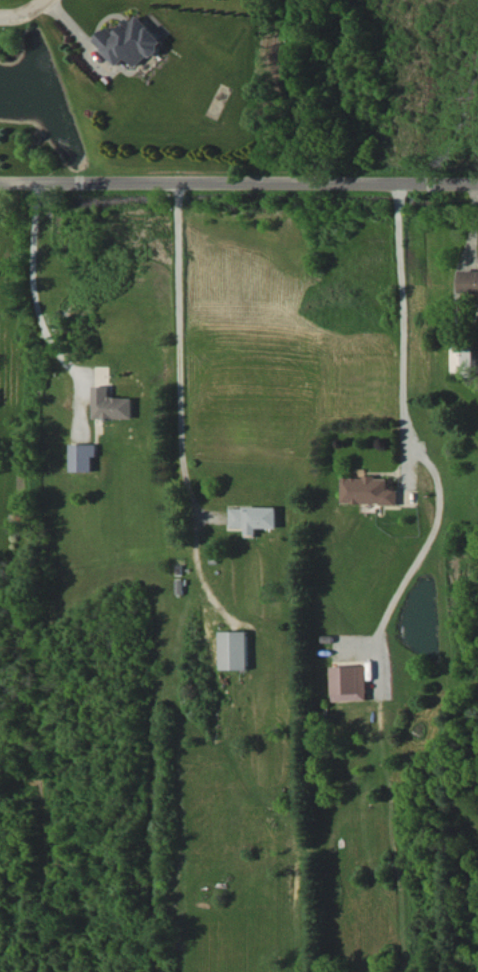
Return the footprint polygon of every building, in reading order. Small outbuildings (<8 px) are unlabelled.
[(122,66),(130,57),(140,68),(167,42),(138,13),(118,33),(111,26),(97,40),(122,66)] [(462,293),(477,293),(477,270),(462,270),(462,293)] [(452,346),(453,374),(474,373),(473,345),(452,346)] [(134,417),(134,397),(113,397),(113,385),(94,386),(95,418),(134,417)] [(71,471),(93,471),(93,456),(98,456),(98,444),(71,444),(71,471)] [(390,477),(344,476),(343,503),(400,504),(401,488),(390,488),(390,477)] [(279,507),(231,506),(230,527),(246,527),(246,535),(258,535),(258,527),(279,528),(279,507)] [(247,669),(247,631),(219,630),(219,669),(247,669)] [(368,700),(368,664),(332,665),(332,700),(368,700)]
